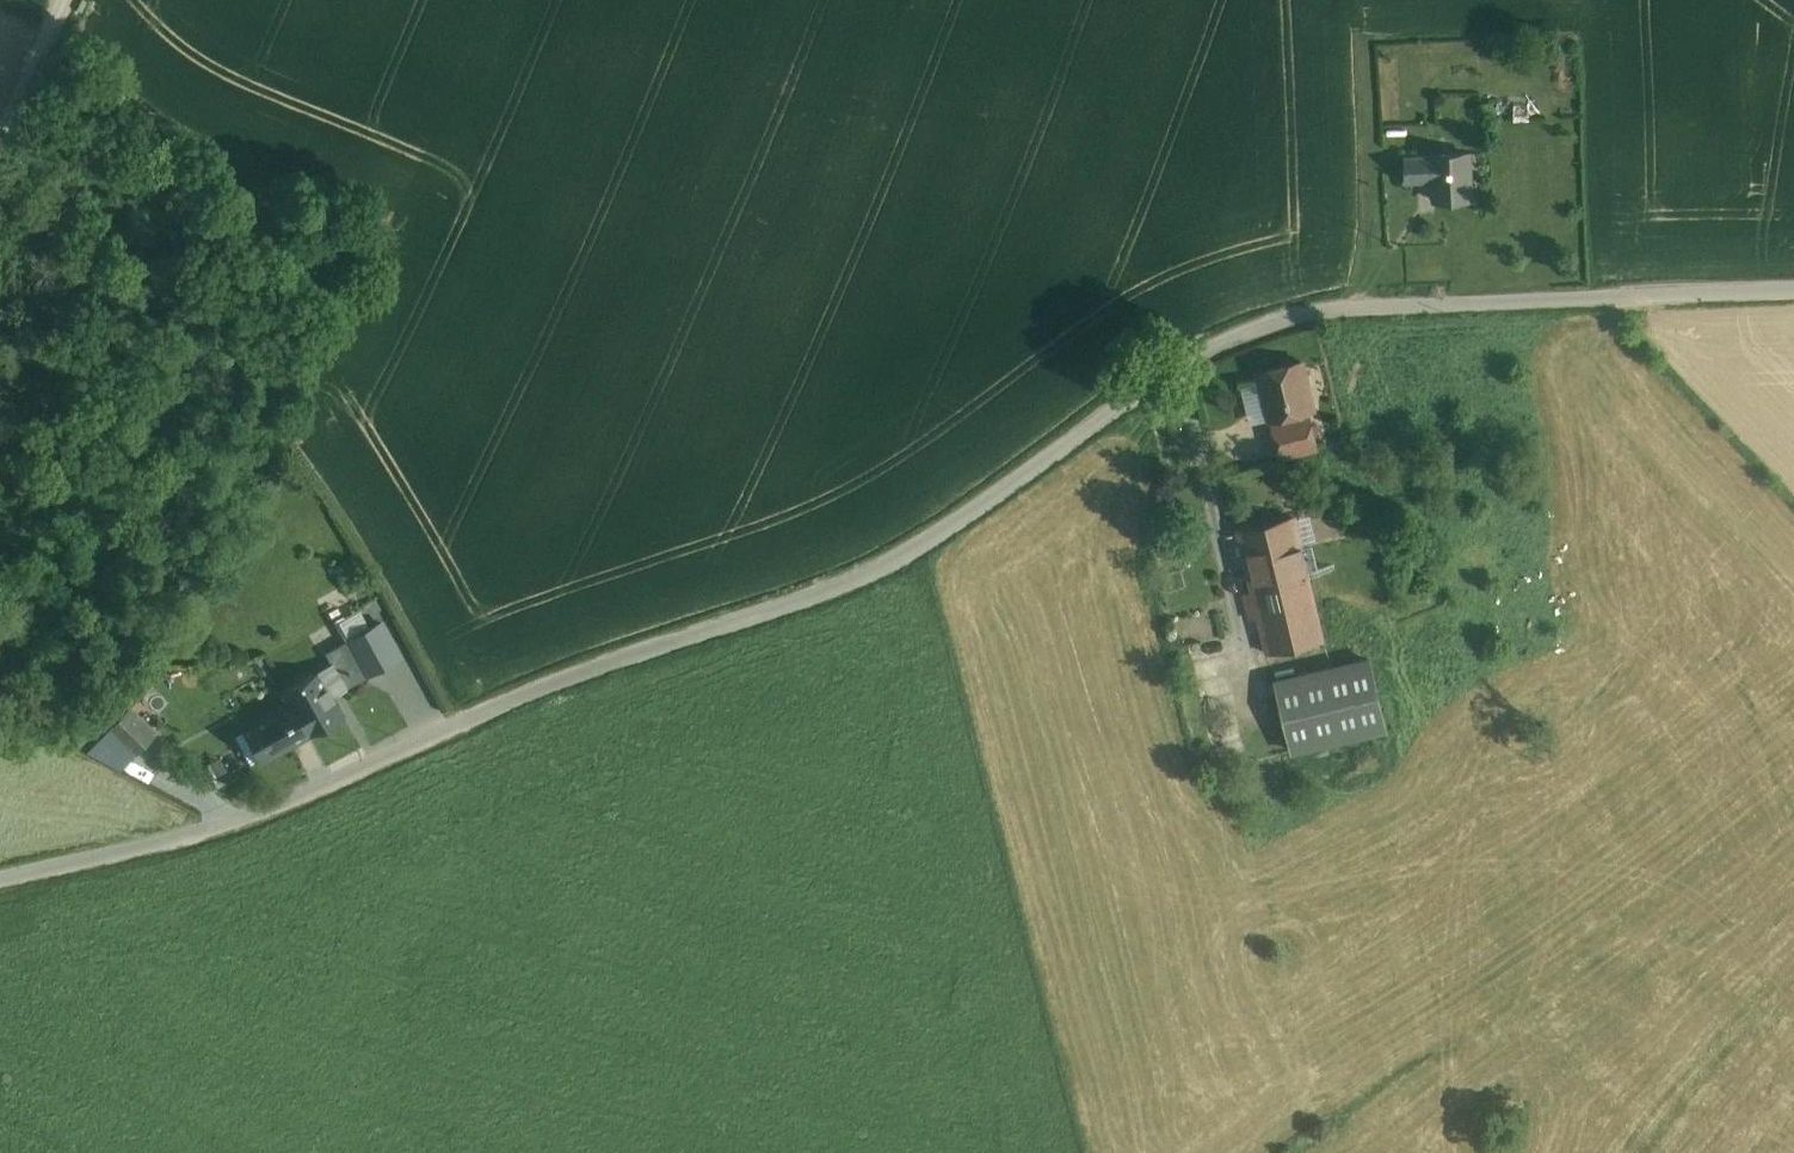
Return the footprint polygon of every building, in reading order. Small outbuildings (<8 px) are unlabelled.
[(1469,154),(1433,155),(1434,181),(1435,200),(1471,199),(1469,154)] [(1433,155),(1404,156),(1406,182),(1434,181),(1433,155)] [(1302,362),(1259,372),(1265,397),(1270,419),(1313,408),(1302,362)] [(1308,417),(1273,426),(1281,457),(1316,448),(1308,417)] [(1295,518),(1240,531),(1260,614),(1315,602),(1311,584),(1306,566),(1301,546),(1295,518)] [(1369,531),(1301,546),(1306,566),(1374,550),(1369,531)] [(1374,550),(1306,566),(1311,584),(1352,576),(1378,570),(1374,550)] [(1315,602),(1260,614),(1264,631),(1268,630),(1273,651),(1324,640),(1316,609),(1315,602)] [(401,657),(382,623),(375,627),(348,641),(367,675),(401,657)] [(348,641),(345,635),(344,635),(347,642),(327,654),(333,664),(319,672),(332,695),(367,675),(348,641)] [(1369,659),(1276,680),(1284,716),(1292,750),(1384,729),(1369,659)] [(308,735),(343,716),(332,695),(319,672),(283,691),(291,704),(308,735)] [(291,704),(250,726),(268,757),(308,735),(291,704)] [(131,709),(108,732),(110,734),(131,754),(154,731),(131,709)]
